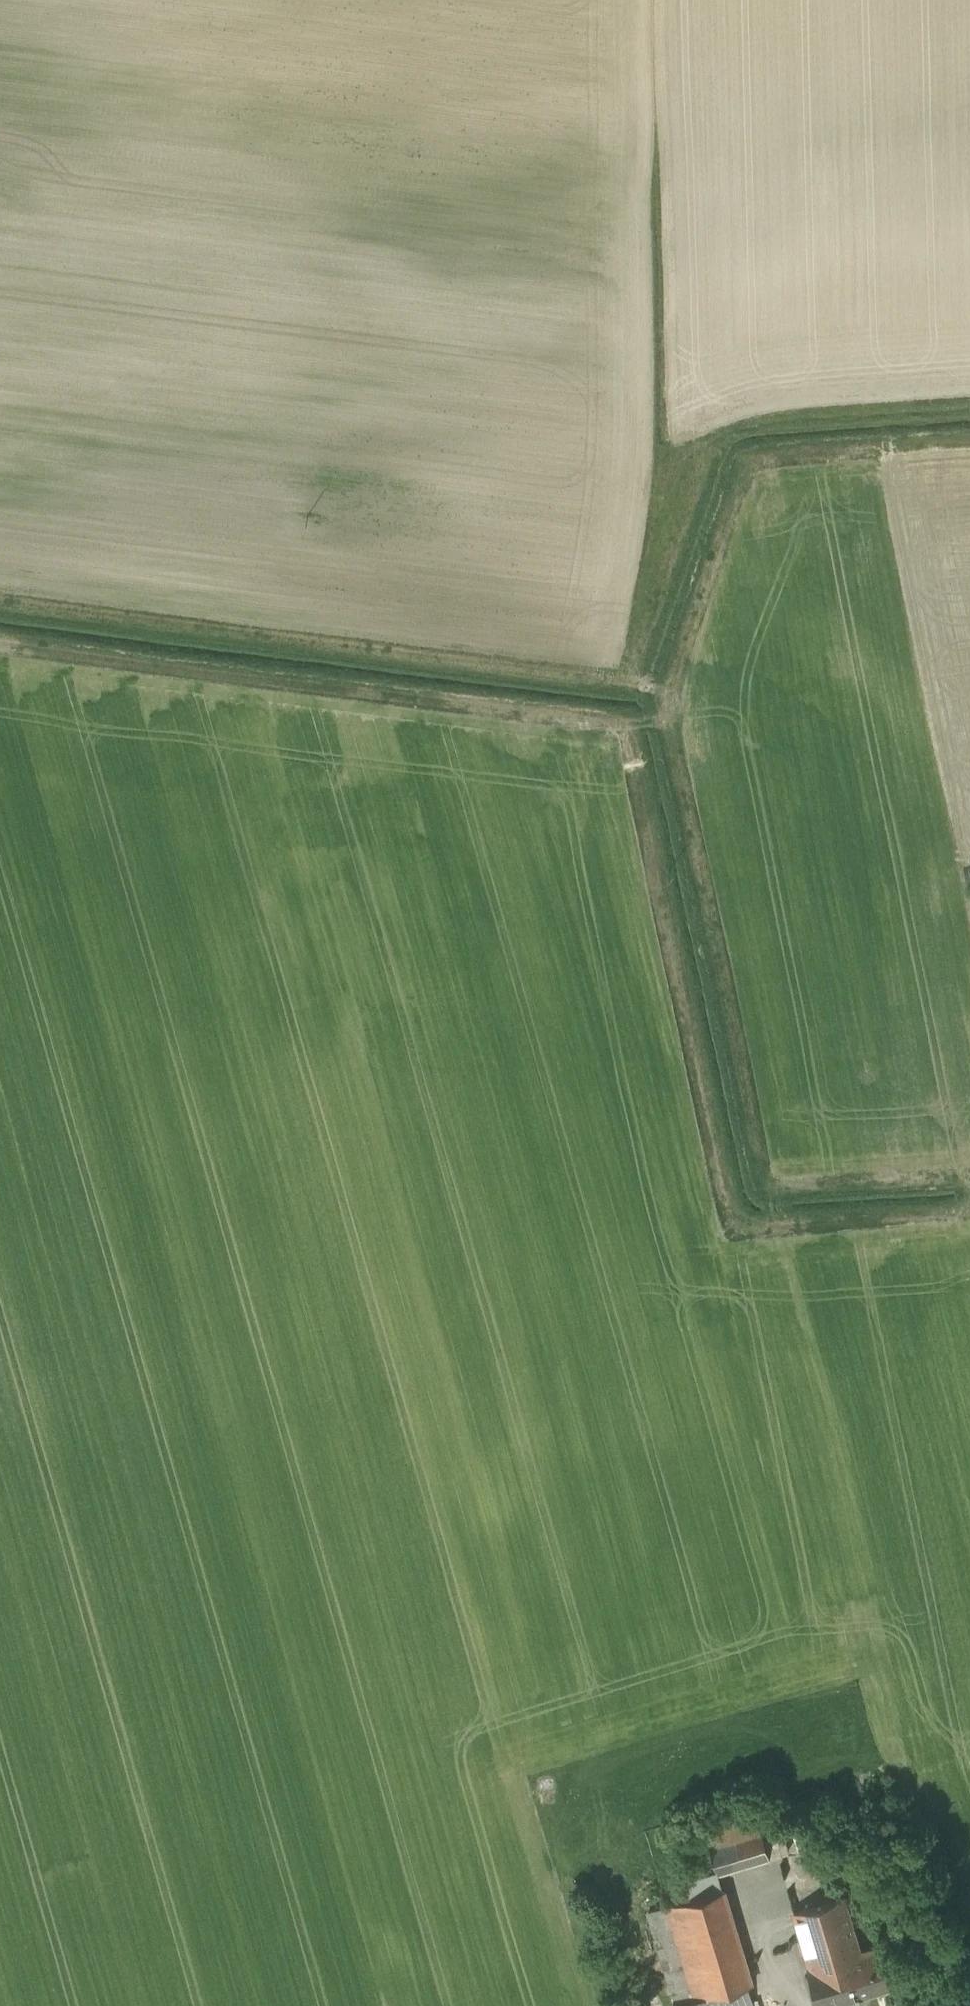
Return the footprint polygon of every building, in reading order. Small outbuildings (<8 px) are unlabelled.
[(756,1791),(706,1805),(721,1860),(772,1846),(756,1791)] [(724,1879),(666,1896),(694,1990),(752,1973),(724,1879)] [(847,1892),(792,1907),(820,2005),(893,1985),(880,1940),(862,1945),(847,1892)]
